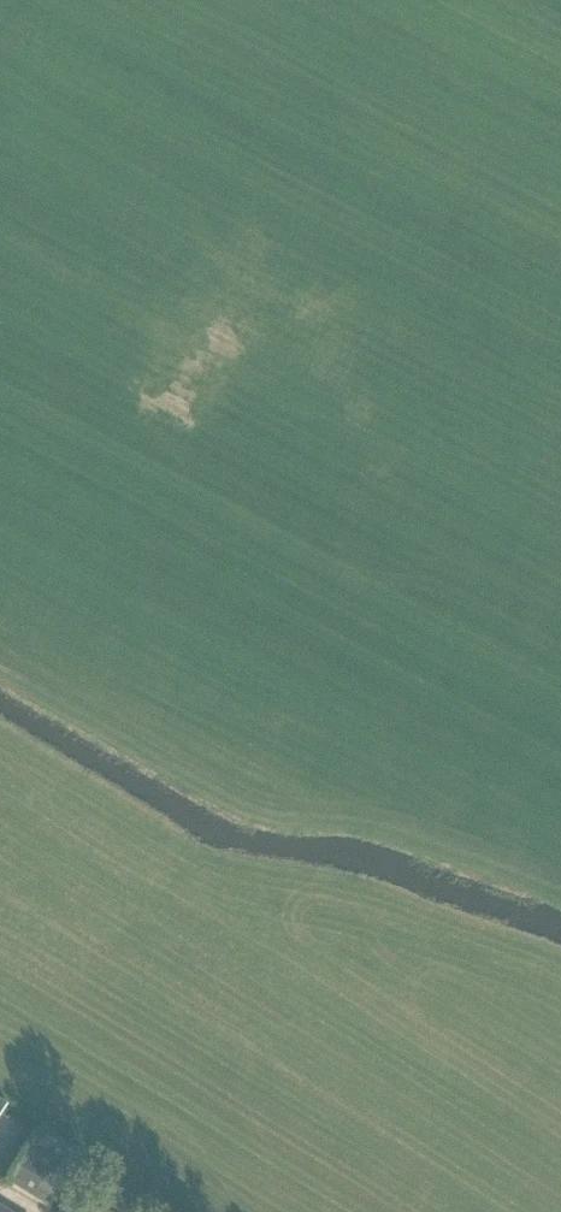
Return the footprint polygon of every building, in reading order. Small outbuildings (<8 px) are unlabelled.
[(0,1085),(0,1155),(20,1167),(61,1193),(76,1170),(92,1143),(0,1085)]
